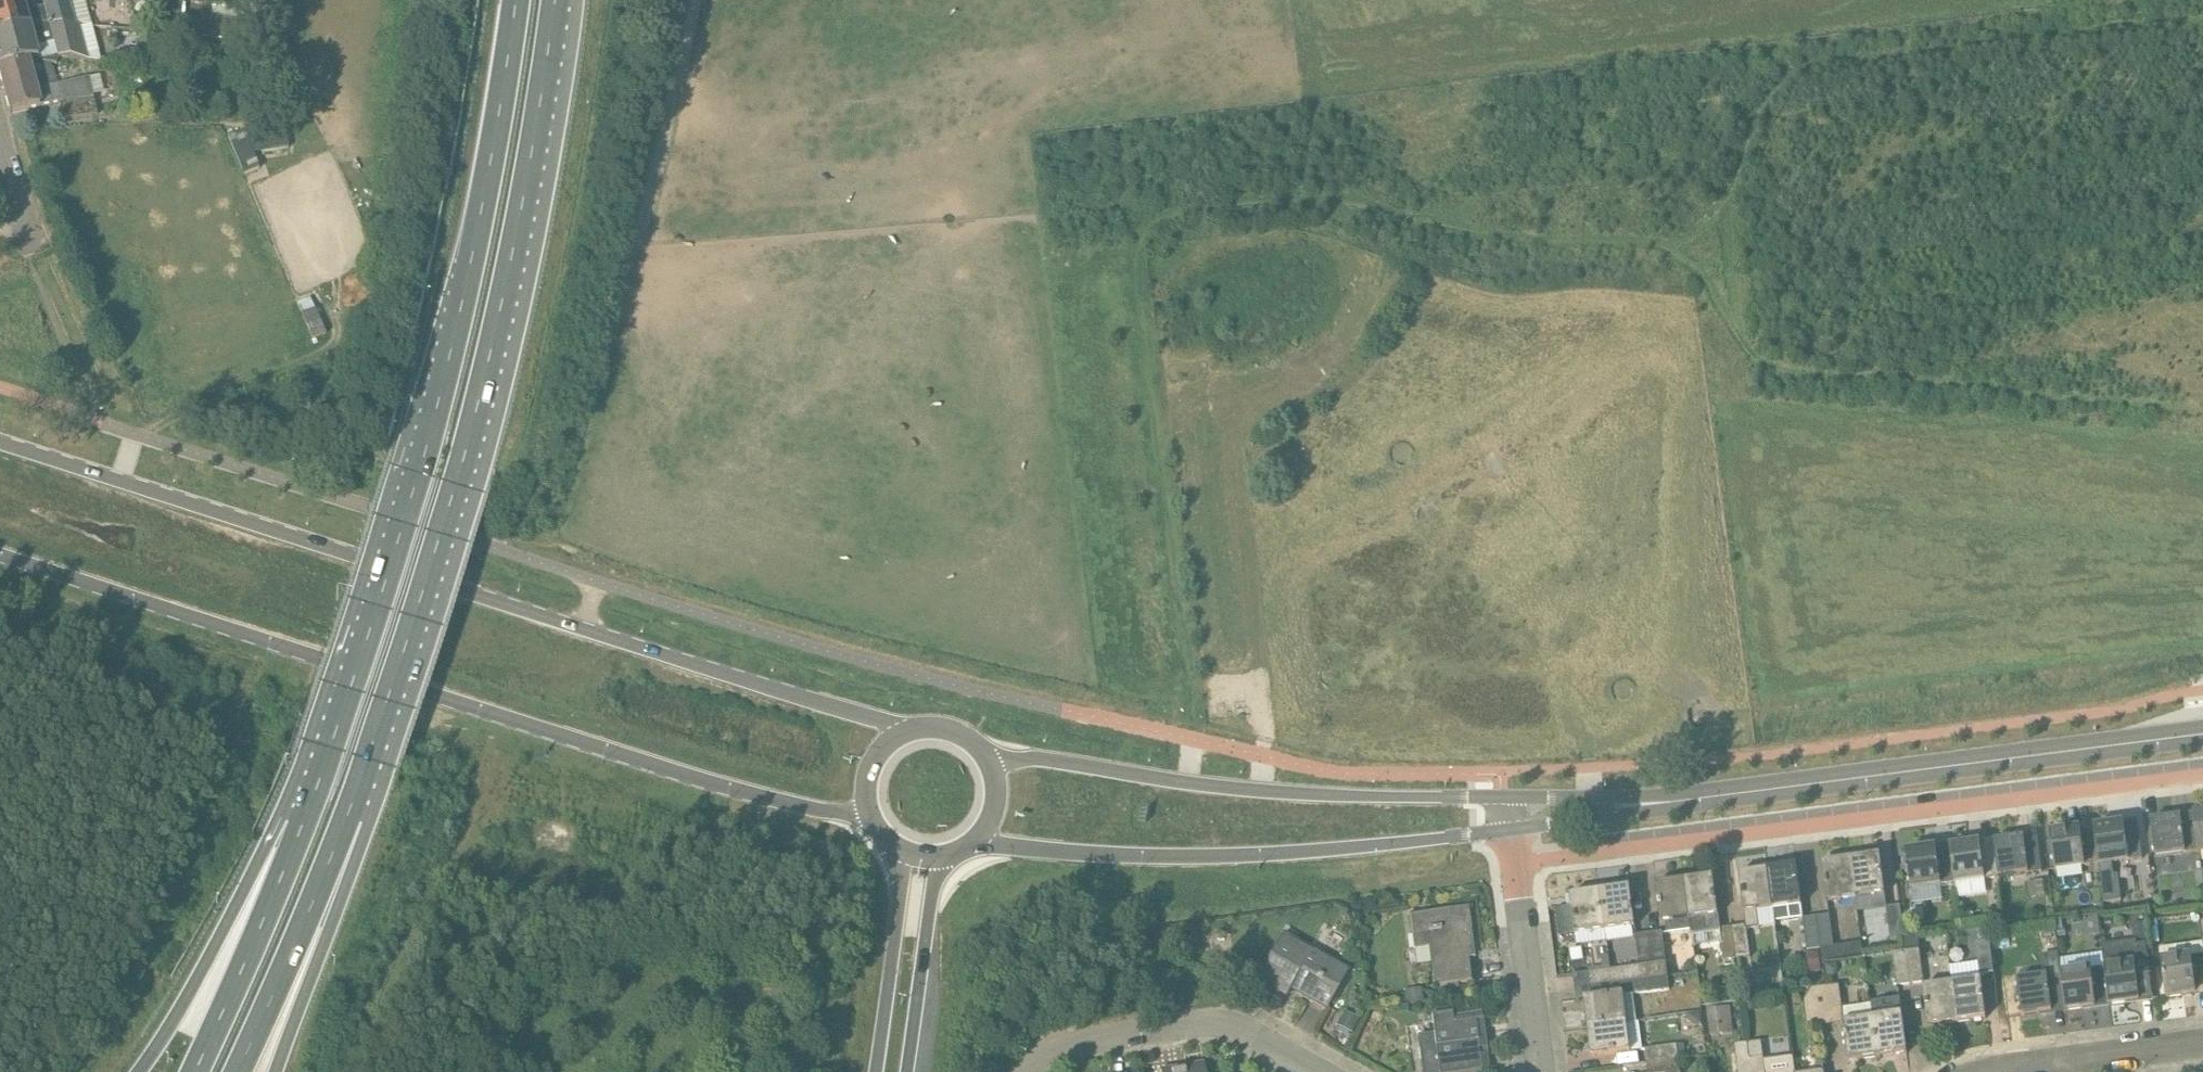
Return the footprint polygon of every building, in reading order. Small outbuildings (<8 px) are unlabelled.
[(77,27),(69,0),(43,0),(45,7),(26,11),(23,0),(0,0),(0,35),(44,24),(77,27)] [(214,2),(213,14),(240,15),(240,3),(214,2)] [(172,15),(183,16),(184,4),(174,3),(172,15)] [(77,27),(44,24),(0,35),(0,68),(39,58),(40,63),(51,63),(54,63),(57,57),(65,58),(87,60),(77,27)] [(241,59),(227,57),(225,72),(240,74),(241,59)] [(11,115),(60,101),(64,118),(97,114),(88,78),(56,85),(51,63),(40,63),(39,58),(0,68),(0,72),(11,115)] [(244,174),(260,168),(251,143),(234,150),(244,174)] [(309,298),(297,304),(312,339),(326,333),(309,298)] [(325,464),(328,454),(314,450),(311,459),(316,461),(321,462),(325,464)] [(2194,815),(2195,820),(2199,851),(2199,852),(2200,852),(2200,854),(2202,853),(2202,814),(2194,815)] [(2150,821),(2155,856),(2199,851),(2195,820),(2181,821),(2181,817),(2150,821)] [(2113,876),(2112,863),(2142,859),(2138,827),(2125,829),(2124,824),(2094,828),(2094,833),(2098,864),(2100,864),(2104,902),(2121,900),(2118,875),(2113,876)] [(2086,866),(2098,865),(2098,864),(2094,833),(2081,834),(2080,830),(2050,834),(2055,872),(2086,868),(2086,866)] [(1998,877),(2042,871),(2038,840),(2025,842),(2024,837),(1994,841),(1994,845),(1998,877)] [(1954,883),(1998,877),(1994,845),(1981,847),(1980,843),(1950,847),(1950,851),(1954,883)] [(1911,889),(1954,883),(1950,851),(1937,853),(1936,849),(1906,852),(1911,889)] [(1856,898),(1885,894),(1880,856),(1851,859),(1856,898)] [(1827,902),(1856,898),(1851,859),(1823,863),(1827,902)] [(1772,909),(1802,905),(1797,867),(1767,870),(1772,909)] [(1757,910),(1772,909),(1767,870),(1739,874),(1746,926),(1759,924),(1757,910)] [(1691,933),(1720,929),(1713,877),(1684,881),(1691,930),(1691,933)] [(1665,922),(1667,933),(1691,930),(1684,881),(1656,885),(1661,923),(1665,922)] [(1600,892),(1605,931),(1635,927),(1630,888),(1600,892)] [(1576,935),(1605,931),(1600,892),(1571,896),(1576,935)] [(1886,907),(1890,939),(1904,938),(1900,906),(1886,907)] [(1428,947),(1433,987),(1471,982),(1466,942),(1472,941),(1468,909),(1410,916),(1414,948),(1428,947)] [(2200,914),(2191,915),(2192,923),(2200,922),(2200,914)] [(1816,916),(1820,948),(1822,965),(1863,960),(1861,942),(1833,946),(1829,915),(1816,916)] [(1806,950),(1820,948),(1816,916),(1802,918),(1806,950)] [(1733,928),(1737,959),(1750,958),(1746,926),(1733,928)] [(1724,961),(1737,959),(1733,928),(1720,929),(1724,961)] [(1977,931),(1979,943),(1986,942),(1984,930),(1977,931)] [(1653,965),(1666,964),(1662,931),(1649,933),(1653,965)] [(1639,967),(1653,965),(1649,933),(1635,935),(1639,967)] [(1285,996),(1290,989),(1326,1009),(1347,971),(1284,936),(1258,981),(1285,996)] [(2137,940),(2103,944),(2105,959),(2104,959),(2105,966),(2104,966),(2104,968),(2109,1001),(2109,1005),(2140,1001),(2139,997),(2152,995),(2148,962),(2149,962),(2146,944),(2137,945),(2137,940)] [(1975,943),(1980,975),(1994,973),(1989,941),(1986,942),(1979,943),(1975,943)] [(1818,951),(1804,953),(1806,971),(1821,970),(1818,951)] [(1907,952),(1910,985),(1924,983),(1920,951),(1907,952)] [(1897,986),(1910,985),(1907,952),(1893,954),(1897,986)] [(2202,988),(2202,956),(2191,957),(2191,955),(2161,959),(2166,998),(2196,994),(2196,989),(2202,988)] [(1610,957),(1602,957),(1604,970),(1611,970),(1610,957)] [(1696,972),(1696,959),(1689,959),(1685,967),(1685,972),(1696,972)] [(1591,986),(1668,977),(1666,964),(1653,965),(1639,967),(1589,974),(1591,986)] [(1834,977),(1837,971),(1837,965),(1826,966),(1825,973),(1828,977),(1834,977)] [(2096,1007),(2095,1002),(2109,1001),(2104,968),(2091,970),(2091,968),(2061,972),(2061,974),(2060,974),(2065,1006),(2065,1011),(2096,1007)] [(2051,1008),(2065,1006),(2060,974),(2017,979),(2022,1016),(2052,1012),(2051,1008)] [(1592,998),(1623,996),(1669,990),(1668,977),(1591,986),(1592,998)] [(1952,983),(1957,1023),(1986,1019),(1981,979),(1952,983)] [(1928,1026),(1957,1023),(1952,983),(1923,986),(1928,1026)] [(1826,987),(1830,1019),(1843,1018),(1839,986),(1826,987)] [(1404,989),(1406,1006),(1424,1004),(1421,987),(1404,989)] [(1817,1021),(1830,1019),(1826,987),(1812,989),(1804,1001),(1807,1026),(1818,1025),(1817,1021)] [(1588,1029),(1627,1024),(1623,996),(1592,998),(1584,999),(1588,1029)] [(1872,1018),(1877,1058),(1907,1054),(1900,1000),(1871,1004),(1873,1018),(1872,1018)] [(1760,1002),(1747,1003),(1748,1012),(1761,1010),(1760,1002)] [(1707,1010),(1710,1036),(1733,1033),(1730,1007),(1707,1010)] [(1360,1019),(1343,1011),(1336,1026),(1353,1034),(1360,1019)] [(1702,1025),(1701,1012),(1689,1014),(1689,1021),(1695,1025),(1702,1025)] [(1417,1034),(1422,1071),(1481,1071),(1478,1050),(1486,1049),(1481,1014),(1453,1018),(1452,1014),(1431,1016),(1433,1033),(1417,1034)] [(1847,1061),(1877,1058),(1872,1018),(1842,1022),(1847,1061)] [(1592,1057),(1631,1052),(1627,1024),(1588,1029),(1592,1057)] [(1761,1041),(1748,1043),(1752,1071),(1765,1071),(1761,1041)] [(1748,1043),(1734,1044),(1738,1071),(1752,1071),(1748,1043)] [(1646,1062),(1679,1059),(1677,1045),(1645,1049),(1646,1062)] [(1679,1059),(1646,1062),(1648,1071),(1680,1071),(1679,1059)] [(1204,1063),(1161,1070),(1161,1071),(1205,1071),(1204,1063)]
